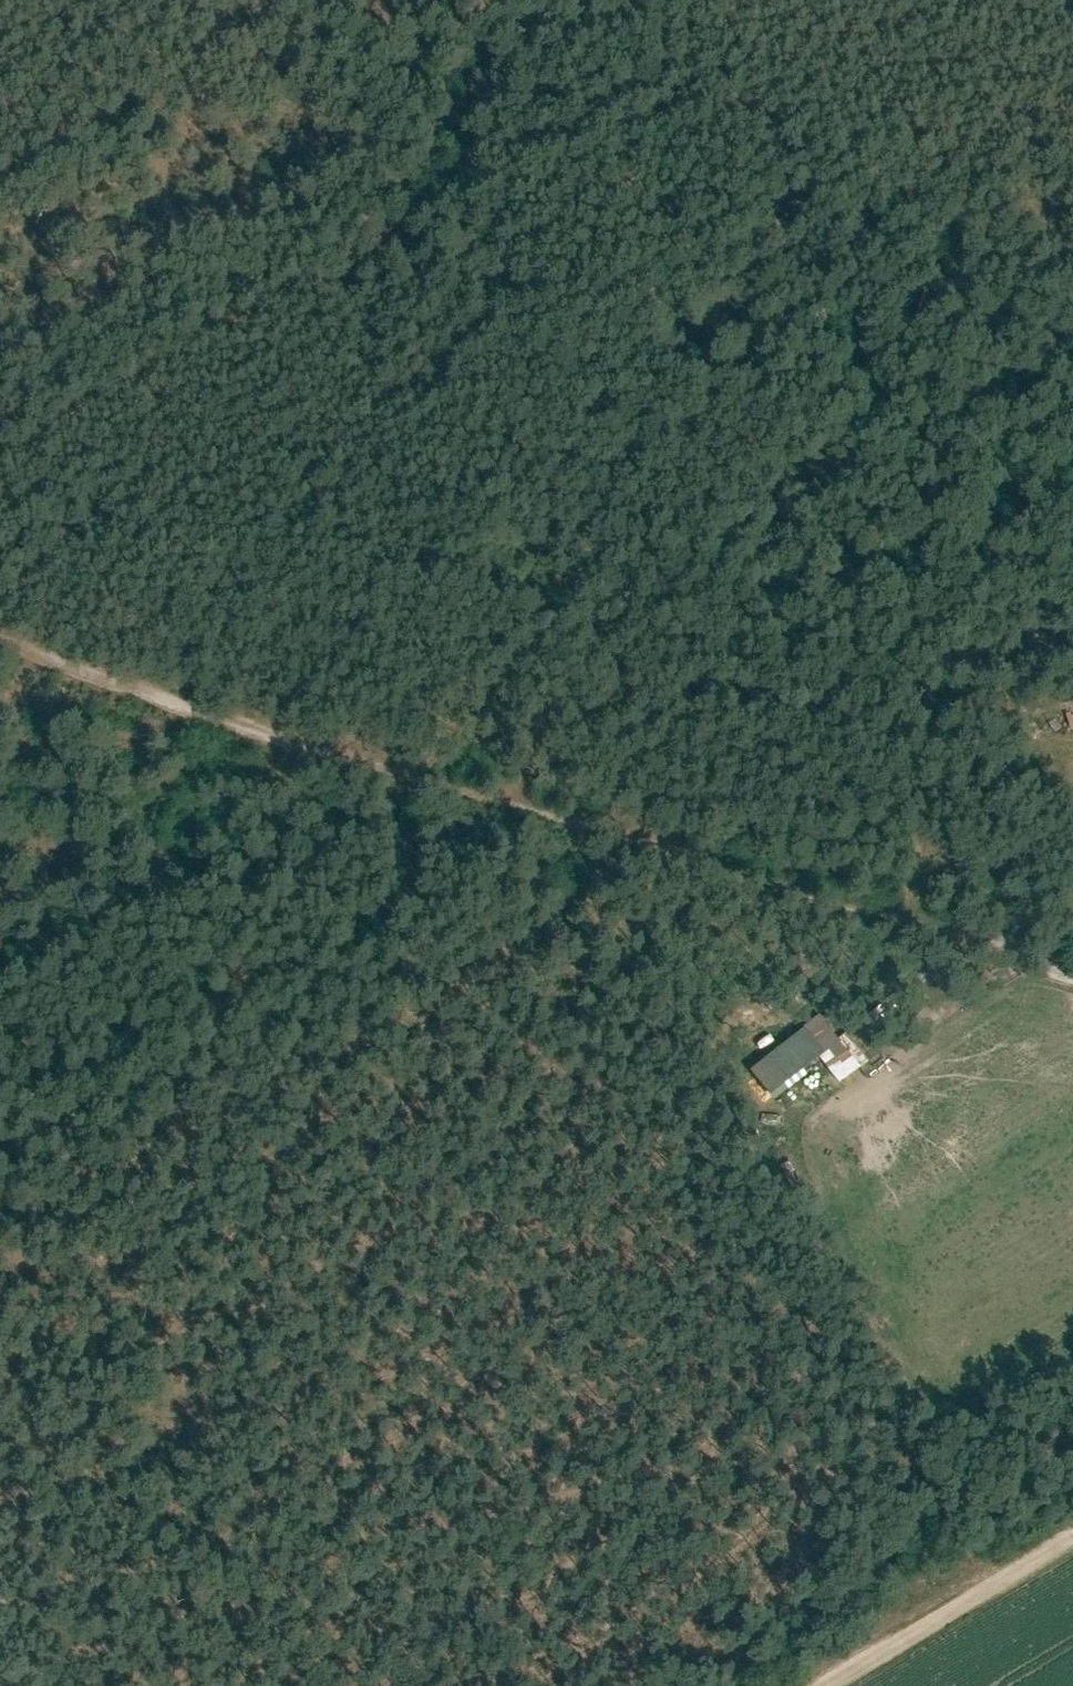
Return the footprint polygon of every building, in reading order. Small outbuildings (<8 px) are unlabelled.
[(824,1003),(747,1062),(773,1096),(825,1057),(841,1078),(866,1059),(824,1003)] [(772,1018),(750,1019),(751,1032),(772,1031),(772,1018)]
